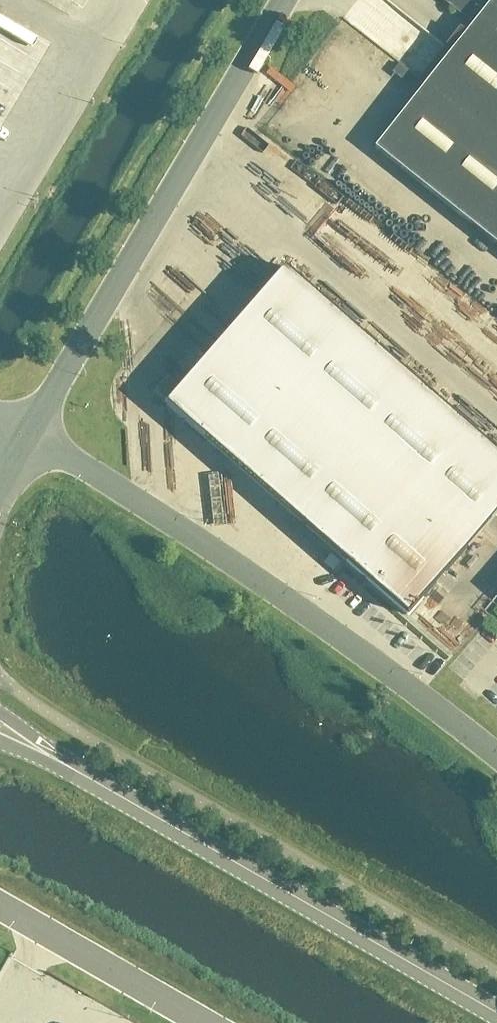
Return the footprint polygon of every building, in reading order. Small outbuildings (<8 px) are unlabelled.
[(496,245),(496,0),(447,0),(476,22),(375,149),(496,245)] [(399,14),(393,23),(431,51),(437,42),(399,14)] [(166,405),(347,562),(347,563),(409,617),(423,600),(496,515),(496,453),(285,268),(166,405)]
